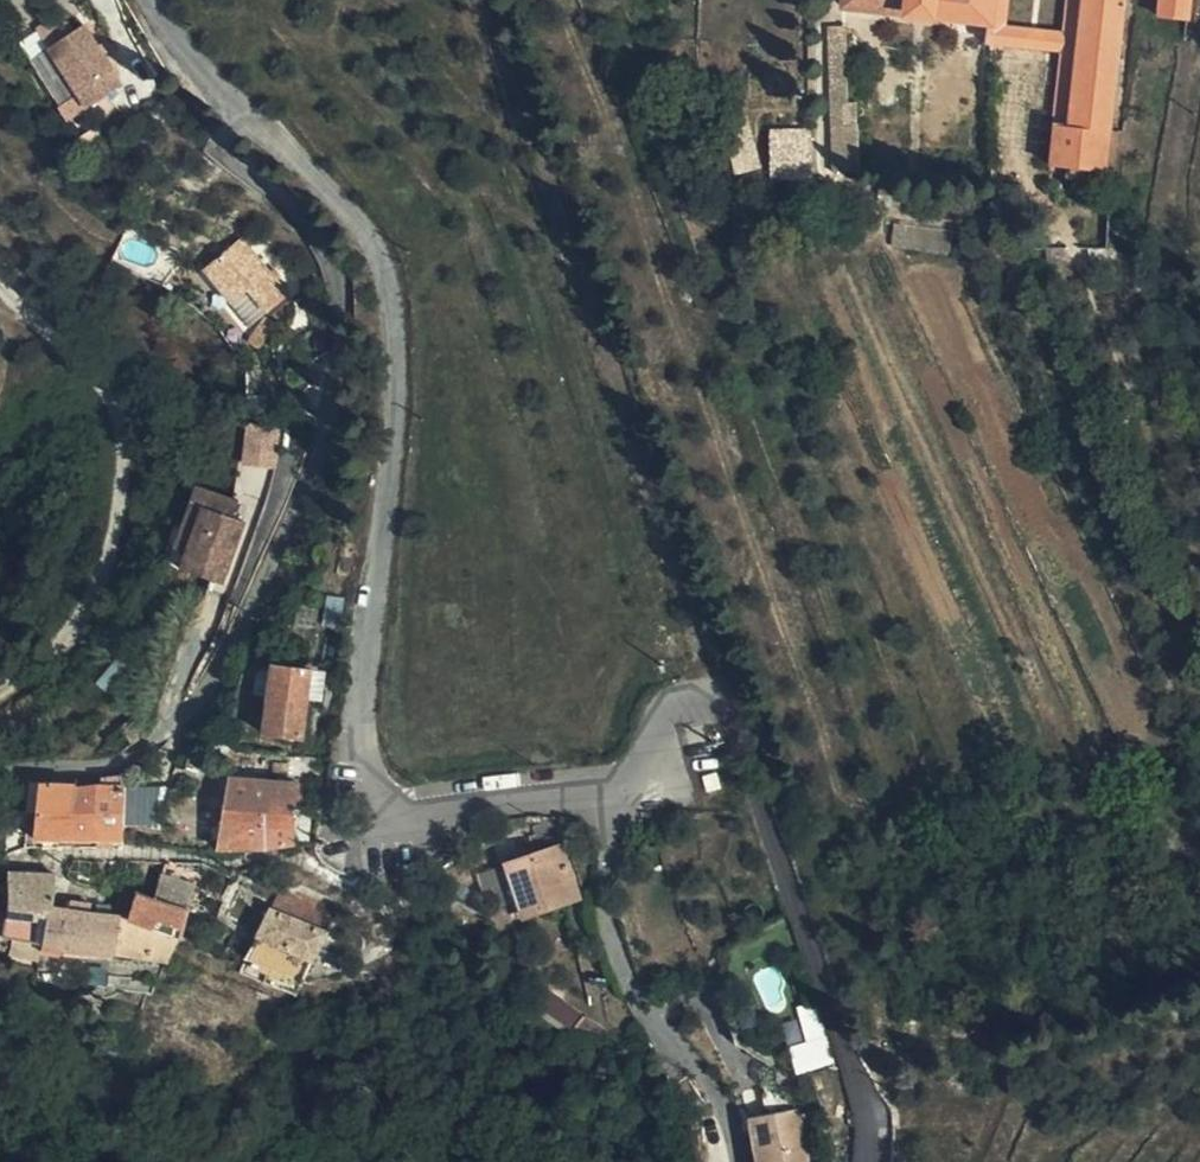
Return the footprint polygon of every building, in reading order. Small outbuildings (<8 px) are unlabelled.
[(849,6),(871,9),(992,20),(994,0),(849,0),(849,6)] [(1075,115),(1056,113),(1051,154),(1117,162),(1122,125),(1114,123),(1131,0),(1087,0),(1075,115)] [(1163,9),(1191,13),(1193,0),(1164,0),(1163,9)] [(869,168),(871,9),(849,6),(840,6),(837,167),(869,168)] [(117,72),(88,26),(52,49),(91,109),(120,91),(111,76),(117,72)] [(736,121),(751,165),(773,158),(762,109),(736,117),(736,121)] [(818,174),(816,122),(781,122),(777,175),(818,174)] [(297,295),(250,238),(213,270),(241,304),(257,289),(277,313),(297,295)] [(232,523),(236,508),(194,494),(175,554),(186,559),(180,577),(221,589),(242,527),(232,523)] [(280,724),(277,733),(316,738),(321,700),(326,671),(288,665),(280,724)] [(162,729),(163,729),(149,716),(137,729),(150,741),(162,729)] [(137,754),(150,741),(137,729),(125,741),(137,754)] [(272,852),(308,847),(308,817),(314,782),(244,780),(234,854),(272,852)] [(86,816),(86,792),(54,793),(54,817),(86,816)] [(111,792),(86,792),(86,816),(85,846),(112,846),(111,792)] [(138,837),(137,792),(111,792),(112,846),(139,846),(138,837)] [(45,817),(54,817),(54,793),(45,793),(45,817)] [(85,846),(86,816),(54,817),(55,847),(85,846)] [(556,833),(546,837),(550,853),(561,849),(556,833)] [(550,853),(546,837),(528,843),(534,859),(550,853)] [(561,849),(550,853),(556,877),(564,905),(580,899),(561,849)] [(550,853),(534,859),(508,869),(518,893),(556,877),(550,853)] [(162,877),(162,863),(147,863),(147,877),(162,877)] [(215,882),(216,864),(178,864),(178,876),(215,882)] [(23,942),(55,948),(59,878),(27,876),(23,942)] [(211,948),(213,921),(215,882),(178,876),(178,891),(156,891),(154,918),(146,917),(144,967),(180,975),(210,982),(210,970),(211,948)] [(556,877),(518,893),(527,921),(564,905),(556,877)] [(55,948),(73,953),(74,913),(74,910),(75,879),(59,878),(55,948)] [(314,921),(321,901),(300,892),(292,911),(286,908),(264,973),(294,982),(314,921)] [(345,910),(321,901),(314,921),(337,932),(345,910)] [(144,967),(146,917),(112,914),(112,907),(94,907),(94,911),(93,914),(90,956),(144,967)] [(73,953),(90,956),(93,914),(74,913),(73,953)] [(324,988),(326,979),(341,934),(337,932),(314,921),(294,982),(323,991),(324,988)] [(801,1003),(807,1040),(793,1042),(797,1067),(832,1061),(823,1000),(801,1003)] [(857,1055),(862,1069),(877,1065),(870,1051),(857,1055)] [(780,1096),(729,1105),(739,1161),(791,1161),(780,1096)]
